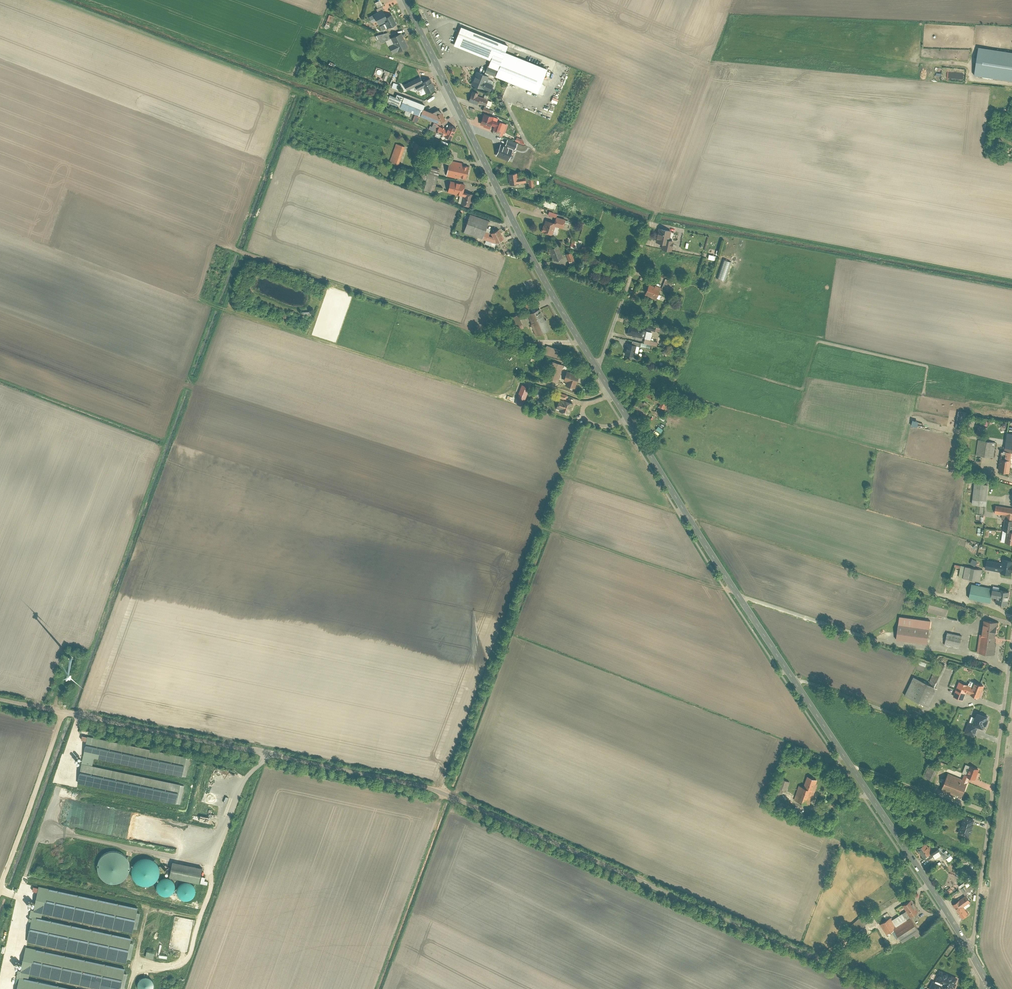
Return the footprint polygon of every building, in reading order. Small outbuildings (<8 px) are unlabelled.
[(379,12),(371,15),(373,21),(379,18),(381,23),(390,19),(389,17),(385,9),(379,12)] [(325,27),(330,28),(334,15),(329,14),(325,27)] [(393,26),(398,23),(394,14),(389,17),(390,19),(391,21),(393,26)] [(391,21),(382,25),(384,30),(393,26),(391,21)] [(508,44),(461,26),(454,46),(491,60),(500,64),(505,52),(508,44)] [(404,32),(393,37),(396,44),(392,46),(395,52),(410,46),(404,32)] [(977,46),(973,74),(1011,80),(1011,52),(977,46)] [(505,52),(500,64),(491,60),(488,66),(498,70),(495,76),(539,94),(548,69),(505,52)] [(490,76),(477,71),(471,84),(485,90),(490,76)] [(422,76),(406,84),(408,89),(417,85),(424,82),(422,76)] [(429,93),(437,89),(432,78),(424,82),(417,85),(419,89),(425,86),(429,93)] [(490,98),(472,91),(468,101),(486,108),(490,98)] [(389,101),(402,107),(407,96),(399,93),(398,96),(392,94),(389,101)] [(427,104),(407,96),(402,107),(423,115),(427,104)] [(444,112),(441,114),(427,108),(424,115),(441,122),(442,122),(447,119),(444,112)] [(502,120),(484,113),(480,125),(497,132),(502,120)] [(431,125),(429,128),(438,132),(440,126),(441,125),(435,122),(433,126),(431,125)] [(440,126),(438,132),(452,139),(458,127),(451,124),(449,130),(440,126)] [(406,146),(398,143),(391,161),(400,164),(406,146)] [(513,149),(500,144),(496,155),(509,159),(513,149)] [(464,161),(451,159),(447,175),(460,177),(461,175),(467,176),(469,165),(463,164),(464,161)] [(432,166),(430,173),(439,175),(441,168),(432,166)] [(517,172),(508,173),(510,184),(518,183),(517,172)] [(439,175),(430,173),(429,179),(426,190),(435,192),(439,175)] [(467,183),(452,180),(449,190),(465,194),(466,190),(467,183)] [(466,190),(465,194),(463,203),(472,205),(475,192),(466,190)] [(542,204),(554,209),(555,206),(556,207),(558,203),(544,198),(542,204)] [(490,221),(471,214),(466,231),(484,238),(487,231),(490,221)] [(565,219),(556,217),(554,222),(547,220),(545,225),(543,224),(541,231),(552,234),(555,225),(563,227),(565,219)] [(667,228),(655,225),(652,238),(659,240),(658,246),(667,248),(670,238),(665,237),(667,228)] [(493,232),(494,233),(487,231),(484,238),(497,242),(497,241),(505,238),(501,229),(493,232)] [(579,241),(572,240),(570,247),(577,248),(579,241)] [(558,246),(550,249),(554,260),(562,257),(558,246)] [(726,280),(731,261),(724,259),(718,278),(726,280)] [(662,288),(670,292),(674,282),(666,278),(662,288)] [(661,288),(650,284),(647,294),(658,298),(661,288)] [(543,308),(529,313),(537,335),(552,329),(543,308)] [(630,323),(628,333),(644,337),(645,329),(637,327),(637,324),(630,323)] [(626,354),(635,356),(637,345),(632,344),(629,343),(626,354)] [(548,345),(545,353),(563,360),(566,351),(548,345)] [(548,378),(559,382),(564,364),(554,361),(548,378)] [(581,374),(568,370),(565,380),(567,381),(566,385),(577,388),(581,374)] [(522,385),(517,399),(525,401),(530,387),(522,385)] [(644,390),(641,395),(651,401),(654,396),(644,390)] [(560,399),(566,401),(568,395),(560,391),(557,398),(560,399)] [(639,397),(634,403),(644,412),(649,406),(639,397)] [(556,408),(569,414),(573,404),(566,401),(560,399),(556,408)] [(959,410),(957,428),(966,428),(968,411),(959,410)] [(976,433),(985,436),(989,426),(980,423),(976,433)] [(1005,432),(1002,450),(1011,451),(1011,433),(1005,432)] [(995,441),(977,439),(975,454),(993,456),(995,441)] [(1011,451),(1002,450),(1000,450),(997,471),(1008,472),(1011,451)] [(987,484),(972,482),(970,504),(985,505),(987,484)] [(995,505),(994,513),(1005,514),(1004,518),(1011,519),(1011,507),(995,505)] [(1003,518),(1001,530),(1005,530),(1011,531),(1011,519),(1004,518),(1003,518)] [(1005,530),(1004,542),(1011,543),(1011,531),(1005,530)] [(980,560),(973,557),(970,563),(977,566),(980,560)] [(988,559),(986,567),(1011,573),(1011,559),(1004,557),(1003,562),(988,559)] [(984,568),(963,564),(960,576),(982,580),(984,568)] [(995,587),(972,583),(970,597),(993,601),(994,595),(995,587)] [(995,584),(995,587),(994,595),(999,596),(997,602),(1011,605),(1011,596),(1011,590),(1002,588),(1002,585),(995,584)] [(932,620),(901,616),(898,638),(930,642),(932,620)] [(995,654),(1000,621),(985,618),(979,652),(995,654)] [(964,635),(949,632),(946,644),(961,647),(964,635)] [(931,682),(915,675),(906,695),(929,707),(949,667),(939,663),(931,682)] [(976,686),(960,679),(954,696),(965,700),(969,691),(982,696),(986,684),(978,681),(976,686)] [(976,722),(970,720),(966,732),(977,736),(980,725),(988,728),(992,714),(981,710),(976,722)] [(184,755),(83,733),(73,779),(175,801),(179,782),(88,763),(90,754),(180,774),(184,755)] [(931,762),(925,776),(932,779),(938,766),(931,762)] [(964,779),(949,773),(943,788),(963,796),(972,775),(977,778),(982,767),(968,762),(964,772),(967,773),(964,779)] [(801,784),(795,799),(811,804),(814,795),(815,795),(820,783),(818,782),(819,777),(810,774),(806,785),(801,784)] [(792,780),(786,778),(781,791),(785,792),(786,789),(789,790),(792,780)] [(960,833),(970,837),(976,819),(966,815),(960,833)] [(927,843),(919,848),(925,858),(933,853),(927,843)] [(120,853),(115,850),(110,848),(105,849),(100,851),(95,856),(93,861),(93,866),(95,871),(97,874),(101,878),(105,879),(111,880),(114,879),(118,877),(122,873),(124,868),(124,860),(120,853)] [(934,853),(937,858),(942,855),(945,859),(950,855),(947,850),(944,852),(942,848),(934,853)] [(148,856),(141,855),(136,855),(132,858),(128,863),(127,868),(128,873),(130,877),(134,880),(138,882),(142,882),(145,881),(149,879),(152,876),(154,872),(154,865),(151,860),(148,856)] [(198,864),(169,858),(166,872),(195,878),(198,864)] [(170,879),(167,876),(164,874),(161,874),(158,875),(155,877),(154,880),(153,882),(153,885),(155,888),(157,890),(159,892),(162,892),(165,892),(168,889),(170,887),(171,884),(171,881),(170,879)] [(188,882),(186,880),(183,878),(179,878),(177,879),(174,881),(173,884),(172,886),(172,889),(174,892),(176,894),(178,895),(181,896),(184,895),(187,893),(189,891),(189,888),(189,885),(188,882)] [(960,885),(967,894),(974,888),(969,881),(966,884),(965,882),(960,885)] [(139,906),(41,885),(36,908),(133,931),(139,906)] [(963,918),(970,913),(965,906),(972,901),(967,895),(954,904),(963,918)] [(907,910),(911,917),(920,911),(912,898),(903,903),(907,910)] [(893,918),(898,927),(912,918),(911,917),(907,910),(893,918)] [(867,912),(862,917),(868,924),(874,918),(867,912)] [(136,937),(34,915),(28,939),(130,962),(136,937)] [(898,927),(893,918),(892,917),(880,924),(886,934),(895,929),(895,928),(898,927)] [(895,929),(903,942),(921,931),(913,917),(912,918),(898,927),(895,928),(895,929)] [(26,943),(22,970),(112,988),(123,988),(129,967),(26,943)] [(154,958),(156,952),(147,950),(146,956),(154,958)] [(933,988),(940,988),(941,986),(948,988),(953,988),(959,977),(941,968),(935,981),(932,980),(929,987),(933,988)] [(20,976),(18,988),(86,988),(20,976)] [(153,977),(140,978),(141,988),(154,988),(153,977)]
